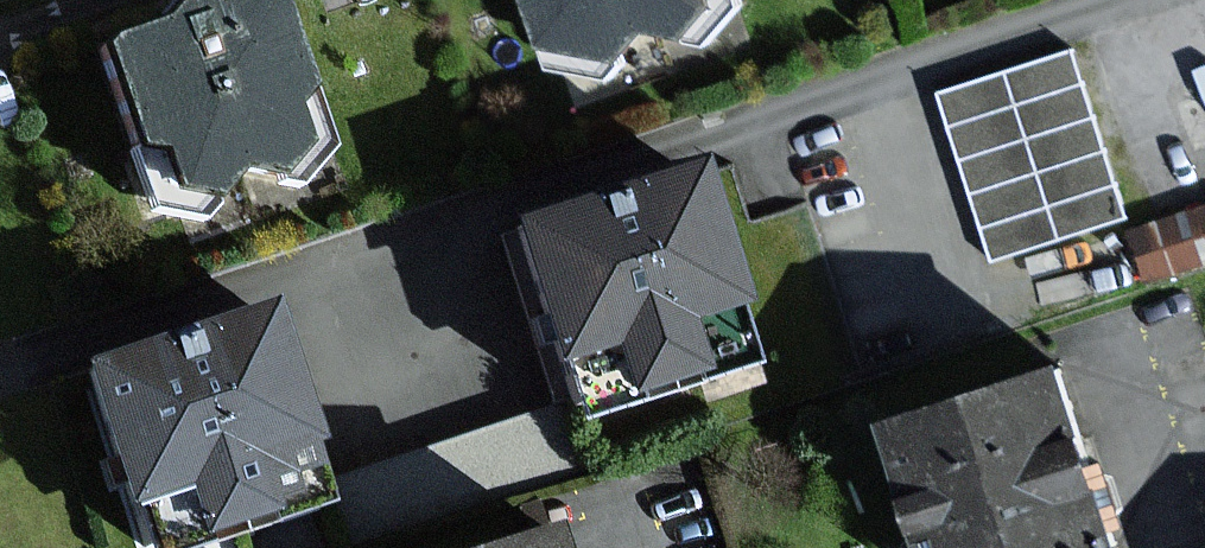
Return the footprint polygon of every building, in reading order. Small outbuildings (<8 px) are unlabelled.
[(82,51),(140,216),(191,226),(227,178),(287,191),(321,153),(257,0),(229,0),(194,12),(164,7),(144,30),(82,51)] [(547,69),(610,80),(644,32),(706,46),(738,7),(735,0),(522,0),(547,69)] [(1073,48),(936,93),(993,265),(1130,220),(1073,48)] [(695,174),(504,237),(569,432),(760,370),(695,174)] [(1204,254),(1204,193),(1132,216),(1149,271),(1204,254)] [(261,312),(78,377),(127,515),(184,495),(199,538),(279,510),(264,468),(310,452),(261,312)] [(874,428),(914,547),(1120,547),(1059,366),(874,428)] [(512,547),(544,547),(541,539),(512,547)]
